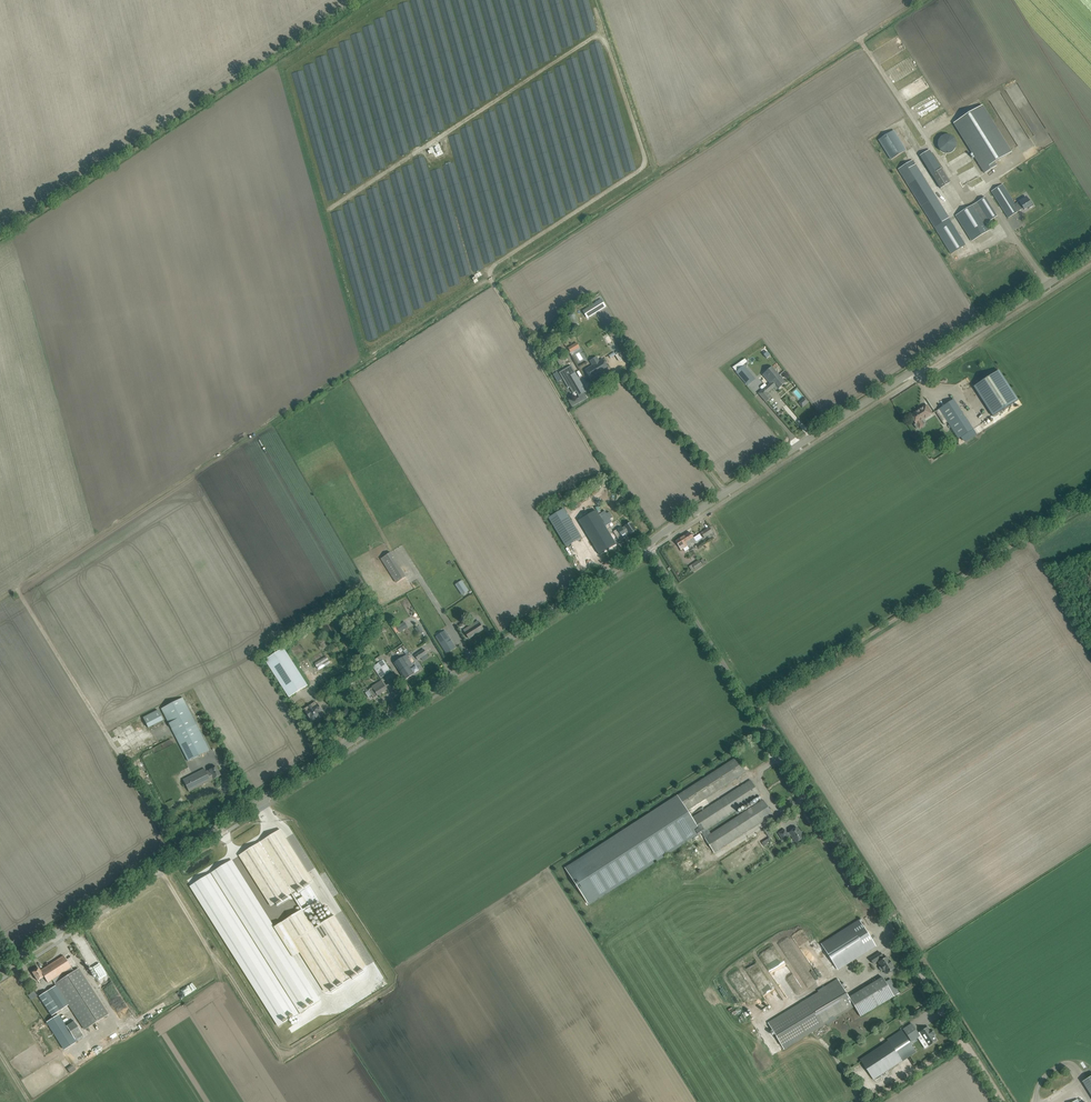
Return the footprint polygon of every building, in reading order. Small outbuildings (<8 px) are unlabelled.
[(1012,152),(983,105),(953,123),(985,173),(997,165),(995,162),(1012,152)] [(906,150),(894,130),(878,140),(891,160),(906,150)] [(940,135),(939,152),(956,152),(956,135),(940,135)] [(940,189),(951,184),(932,149),(921,155),(940,189)] [(965,245),(912,160),(898,169),(951,254),(965,245)] [(970,177),(970,176),(973,175),(974,176),(979,173),(975,166),(958,175),(962,181),(970,177)] [(972,186),(982,181),(980,176),(970,182),(972,186)] [(1004,183),(1003,184),(992,191),(1008,218),(1023,208),(1024,210),(1031,205),(1026,197),(1019,202),(1019,201),(1015,204),(1004,187),(1006,186),(1004,183)] [(997,216),(985,197),(956,215),(972,241),(990,230),(986,223),(997,216)] [(135,226),(132,227),(133,230),(146,226),(145,223),(142,224),(140,216),(133,218),(135,226)] [(591,315),(606,306),(601,299),(587,308),(591,315)] [(579,326),(576,316),(568,318),(572,329),(579,326)] [(621,352),(616,355),(620,362),(625,359),(621,352)] [(609,369),(606,364),(603,359),(585,370),(591,379),(609,369)] [(744,365),(736,372),(744,382),(752,375),(744,365)] [(579,396),(586,391),(571,366),(559,372),(563,380),(565,379),(567,382),(565,383),(568,388),(570,387),(573,393),(576,392),(579,396)] [(770,383),(772,382),(780,375),(772,367),(763,375),(770,383)] [(999,370),(974,387),(993,416),(998,413),(1018,400),(999,370)] [(770,383),(759,393),(766,402),(771,398),(767,394),(776,386),(779,389),(786,383),(780,375),(772,382),(770,383)] [(940,410),(936,413),(944,425),(948,422),(950,425),(947,426),(949,429),(951,427),(959,439),(960,438),(962,440),(968,436),(967,434),(973,430),(954,400),(939,409),(940,410)] [(1004,410),(1007,414),(1022,405),(1020,401),(1004,410)] [(916,424),(919,429),(924,426),(921,421),(932,414),(927,405),(911,416),(916,424)] [(581,538),(564,509),(549,518),(566,547),(577,540),(580,539),(581,538)] [(596,511),(578,521),(599,555),(627,537),(631,534),(631,535),(636,531),(631,523),(625,526),(622,528),(621,526),(609,534),(596,511)] [(605,511),(599,514),(606,526),(612,522),(610,519),(613,518),(609,512),(607,514),(605,511)] [(713,532),(710,527),(701,533),(704,537),(705,538),(707,536),(709,539),(714,536),(712,533),(713,532)] [(690,532),(683,537),(688,546),(696,541),(690,532)] [(688,546),(683,537),(676,542),(681,550),(688,546)] [(396,583),(406,576),(391,552),(381,559),(396,583)] [(691,565),(695,571),(703,566),(699,559),(691,565)] [(469,590),(462,580),(455,584),(462,595),(469,590)] [(350,609),(354,615),(363,609),(359,604),(350,609)] [(484,629),(478,621),(464,630),(469,639),(484,629)] [(406,622),(394,627),(397,633),(409,628),(406,622)] [(436,637),(446,653),(454,648),(454,649),(456,648),(455,648),(456,647),(445,630),(436,637)] [(407,643),(401,647),(405,654),(407,653),(408,654),(412,651),(407,643)] [(284,648),(265,660),(289,697),(298,692),(308,685),(295,665),(284,648)] [(427,654),(424,649),(415,655),(418,660),(427,654)] [(406,655),(394,663),(405,680),(414,674),(413,673),(414,673),(419,670),(416,666),(411,669),(412,669),(411,669),(410,667),(413,665),(410,660),(406,655)] [(327,656),(315,663),(319,669),(331,662),(327,656)] [(391,671),(381,656),(370,662),(374,667),(373,667),(381,678),(391,671)] [(397,679),(392,672),(385,677),(390,684),(397,679)] [(387,689),(384,685),(381,681),(372,686),(372,687),(368,690),(373,698),(387,689)] [(119,711),(131,719),(139,706),(127,698),(119,711)] [(183,698),(161,709),(188,761),(209,750),(183,698)] [(315,702),(304,709),(305,709),(307,711),(306,712),(310,718),(315,715),(318,720),(324,716),(321,711),(322,711),(318,704),(317,705),(315,702)] [(158,710),(143,717),(148,728),(163,721),(158,710)] [(746,773),(736,758),(677,795),(687,810),(693,807),(746,773)] [(221,775),(216,766),(206,772),(204,769),(183,780),(189,792),(211,781),(210,780),(213,778),(214,779),(221,775)] [(760,795),(751,780),(698,814),(692,818),(701,832),(702,833),(760,795)] [(710,849),(712,848),(705,838),(702,833),(701,832),(692,818),(698,814),(693,807),(687,810),(677,795),(565,867),(589,905),(699,834),(710,849)] [(712,848),(714,853),(773,815),(763,800),(759,803),(707,836),(704,832),(702,833),(705,838),(712,848)] [(791,835),(796,843),(804,837),(802,833),(801,834),(799,831),(797,827),(789,832),(789,833),(788,834),(785,829),(779,833),(783,840),(789,836),(791,835)] [(278,828),(239,854),(271,902),(289,890),(310,923),(291,935),(323,984),(362,959),(330,910),(312,922),(302,907),(319,896),(310,882),(299,889),(307,901),(301,904),(291,889),(310,878),(278,828)] [(241,837),(246,845),(254,840),(249,832),(241,837)] [(320,1001),(230,860),(191,885),(279,1026),(320,1001)] [(841,934),(841,933),(822,945),(836,967),(867,947),(868,949),(874,944),(860,922),(855,925),(841,934)] [(873,964),(875,962),(878,960),(879,962),(881,966),(879,968),(881,971),(884,970),(886,974),(888,973),(888,974),(893,970),(895,969),(887,957),(884,959),(883,957),(880,952),(870,959),(873,964)] [(64,956),(41,971),(44,976),(48,982),(53,979),(55,983),(54,984),(84,1030),(108,1014),(78,968),(74,971),(67,960),(64,956)] [(819,967),(814,971),(820,979),(825,976),(819,967)] [(44,976),(40,971),(39,968),(32,972),(37,981),(44,976)] [(839,981),(768,1023),(784,1048),(854,1006),(860,1016),(894,996),(882,977),(849,997),(839,981)] [(55,986),(39,996),(52,1015),(67,1005),(58,992),(59,991),(56,986),(55,987),(55,986)] [(184,990),(155,1004),(158,1010),(189,995),(186,990),(185,991),(184,990)] [(34,991),(28,995),(31,1000),(37,996),(34,991)] [(58,1015),(47,1022),(64,1050),(75,1043),(73,1039),(75,1037),(77,1040),(83,1035),(74,1021),(65,1026),(58,1015)] [(937,1040),(934,1036),(935,1035),(931,1029),(930,1029),(928,1027),(920,1032),(920,1033),(919,1034),(912,1024),(903,1029),(912,1042),(922,1035),(926,1041),(927,1040),(930,1045),(937,1040)] [(44,1025),(39,1028),(44,1034),(48,1031),(44,1025)] [(873,1080),(916,1051),(902,1030),(887,1040),(888,1041),(860,1059),(873,1080)] [(70,1073),(76,1070),(73,1064),(67,1068),(70,1073)] [(1083,1082),(1090,1095),(1090,1077),(1083,1082)]
